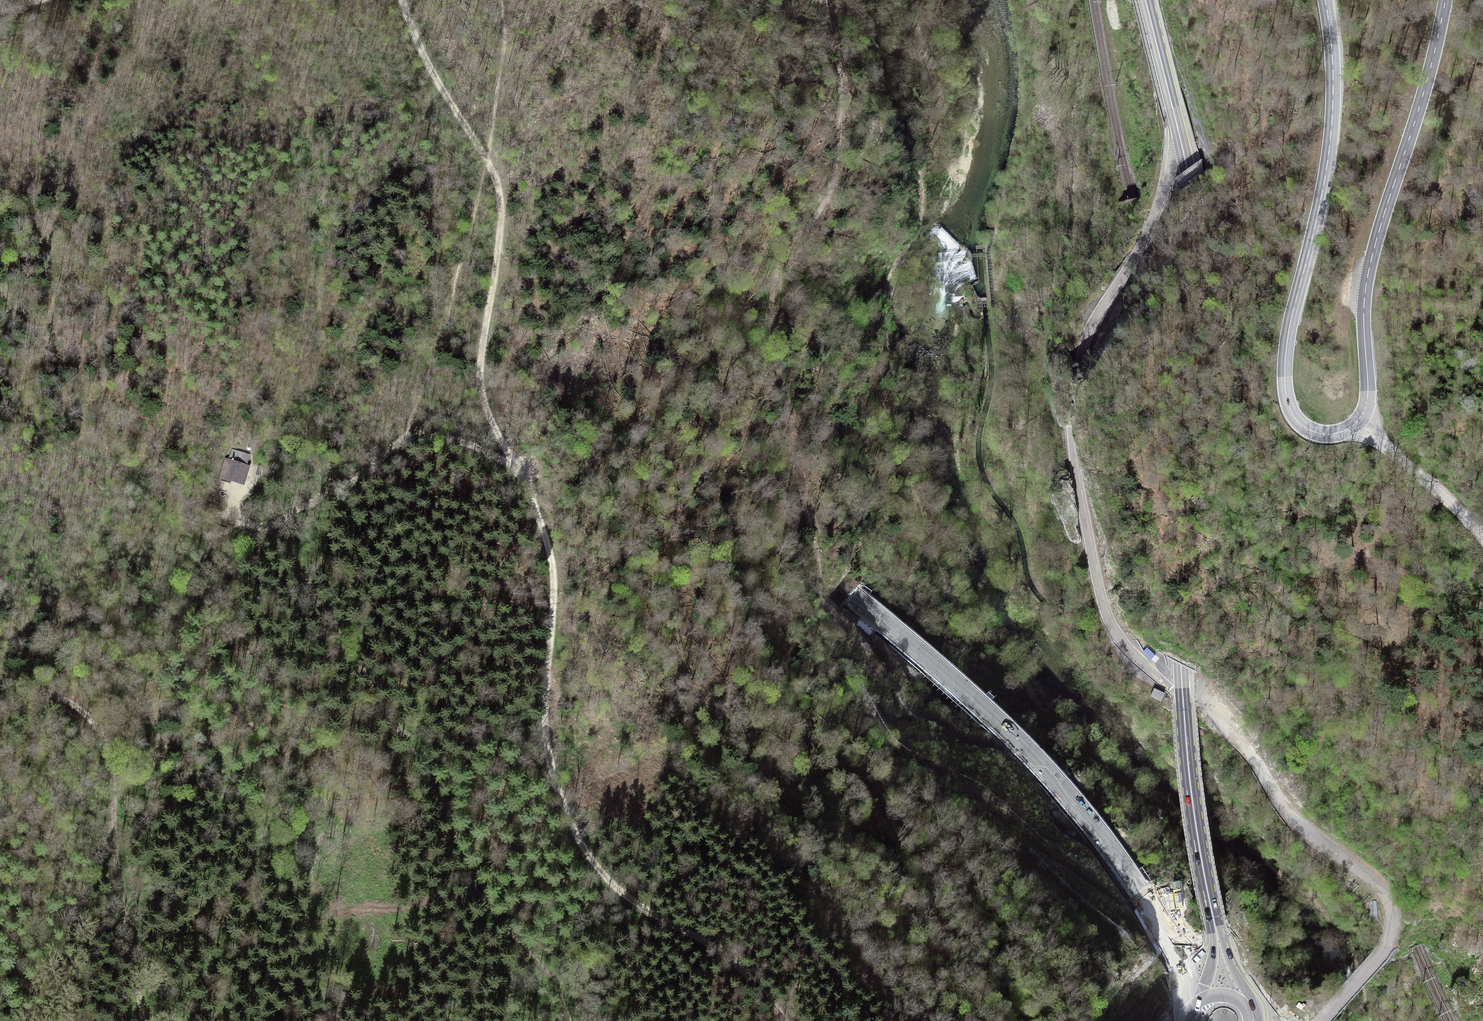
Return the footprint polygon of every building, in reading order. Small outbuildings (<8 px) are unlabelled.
[(227,461),(222,476),(233,479),(236,469),(245,472),(247,467),(245,467),(247,462),(230,457),(229,462),(227,461)]
